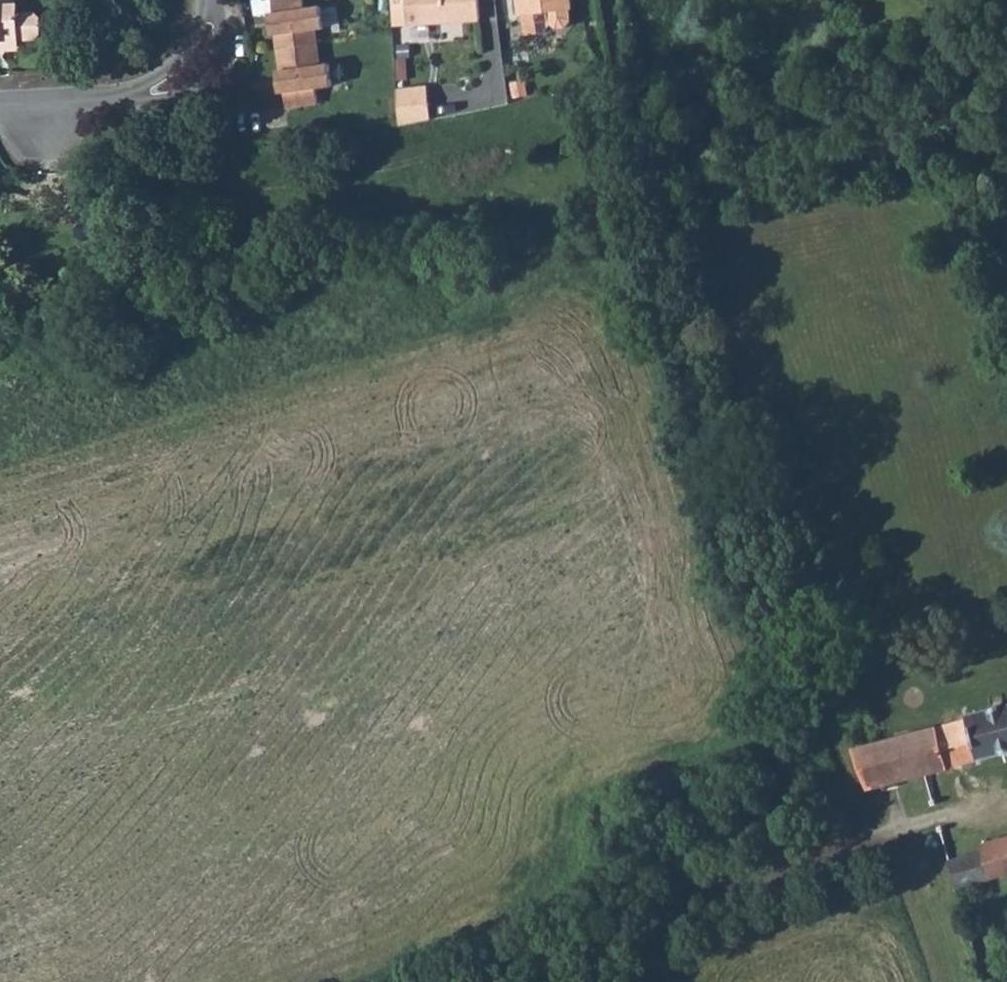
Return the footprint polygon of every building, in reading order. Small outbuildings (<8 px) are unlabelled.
[(273,14),(276,35),(278,49),(316,43),(314,30),(325,28),(321,7),(305,9),(304,0),(271,0),(273,14)] [(393,26),(479,20),(478,0),(391,0),(393,26)] [(518,16),(522,15),(525,35),(545,32),(550,24),(556,29),(566,27),(571,21),(571,20),(571,14),(570,9),(572,9),(571,0),(516,0),(518,16)] [(0,5),(0,43),(19,42),(19,39),(34,38),(39,33),(38,18),(33,14),(18,15),(17,4),(0,5)] [(85,15),(86,26),(101,24),(99,14),(85,15)] [(19,50),(19,42),(0,43),(0,51),(19,50)] [(316,43),(278,49),(281,71),(284,93),(286,109),(319,104),(316,88),(333,86),(329,64),(320,66),(316,43)] [(281,71),(276,72),(279,93),(284,93),(281,71)] [(411,86),(413,106),(427,104),(426,85),(411,86)] [(396,87),(399,125),(429,120),(427,104),(413,106),(411,86),(396,87)] [(968,714),(969,719),(877,743),(853,677),(829,687),(853,751),(866,788),(924,773),(928,791),(942,787),(937,770),(979,759),(1006,752),(1006,704),(968,714)] [(955,887),(992,878),(1006,874),(1006,838),(980,845),(981,851),(948,861),(955,887)]
